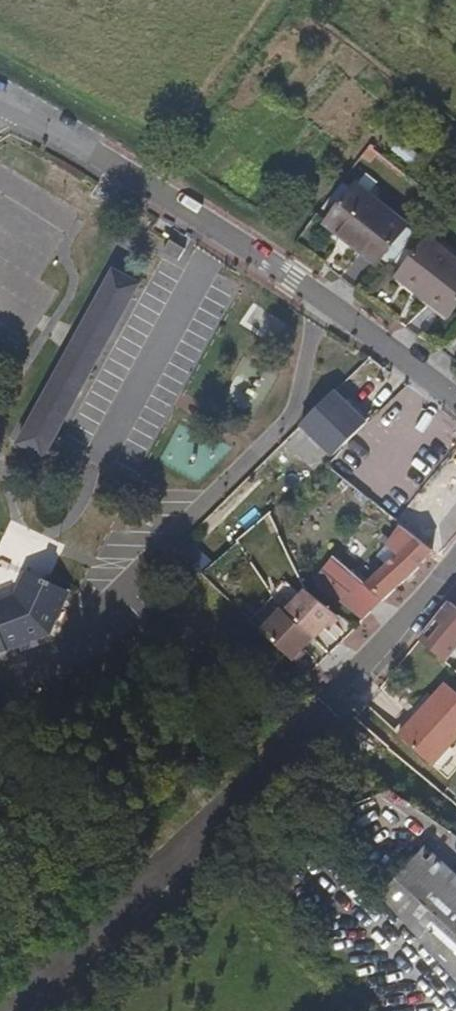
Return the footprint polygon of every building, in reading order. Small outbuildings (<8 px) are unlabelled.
[(402,139),(392,149),(415,170),(424,159),(402,139)] [(414,237),(342,182),(318,214),(388,271),(389,270),(414,237)] [(419,231),(414,237),(389,270),(450,318),(455,310),(455,260),(419,231)] [(53,442),(139,284),(112,269),(104,284),(110,287),(106,294),(100,291),(90,309),(97,312),(85,333),(79,330),(68,350),(74,353),(70,362),(64,358),(26,427),(53,442)] [(106,294),(110,287),(104,284),(100,291),(106,294)] [(246,323),(276,340),(285,324),(255,307),(246,323)] [(70,362),(74,353),(68,350),(64,358),(70,362)] [(332,456),(366,422),(335,391),(301,425),(332,456)] [(455,511),(455,421),(443,411),(442,412),(410,451),(387,479),(370,501),(401,526),(427,547),(455,511)] [(43,458),(53,442),(26,427),(17,443),(43,458)] [(383,600),(412,574),(422,564),(433,551),(427,547),(401,526),(388,544),(399,554),(365,584),(333,556),(314,580),(364,620),(383,600)] [(7,587),(9,563),(0,563),(0,586),(7,587)] [(51,635),(71,592),(24,570),(14,594),(0,599),(0,655),(51,635)] [(315,640),(338,616),(305,590),(285,612),(314,639),(315,640)] [(419,640),(455,672),(455,594),(419,640)] [(293,661),(314,639),(285,612),(282,609),(261,631),(293,661)] [(446,683),(433,697),(398,735),(432,765),(455,739),(455,693),(446,683)] [(398,735),(433,697),(428,693),(393,731),(398,735)] [(380,896),(455,981),(455,873),(426,846),(380,896)]
